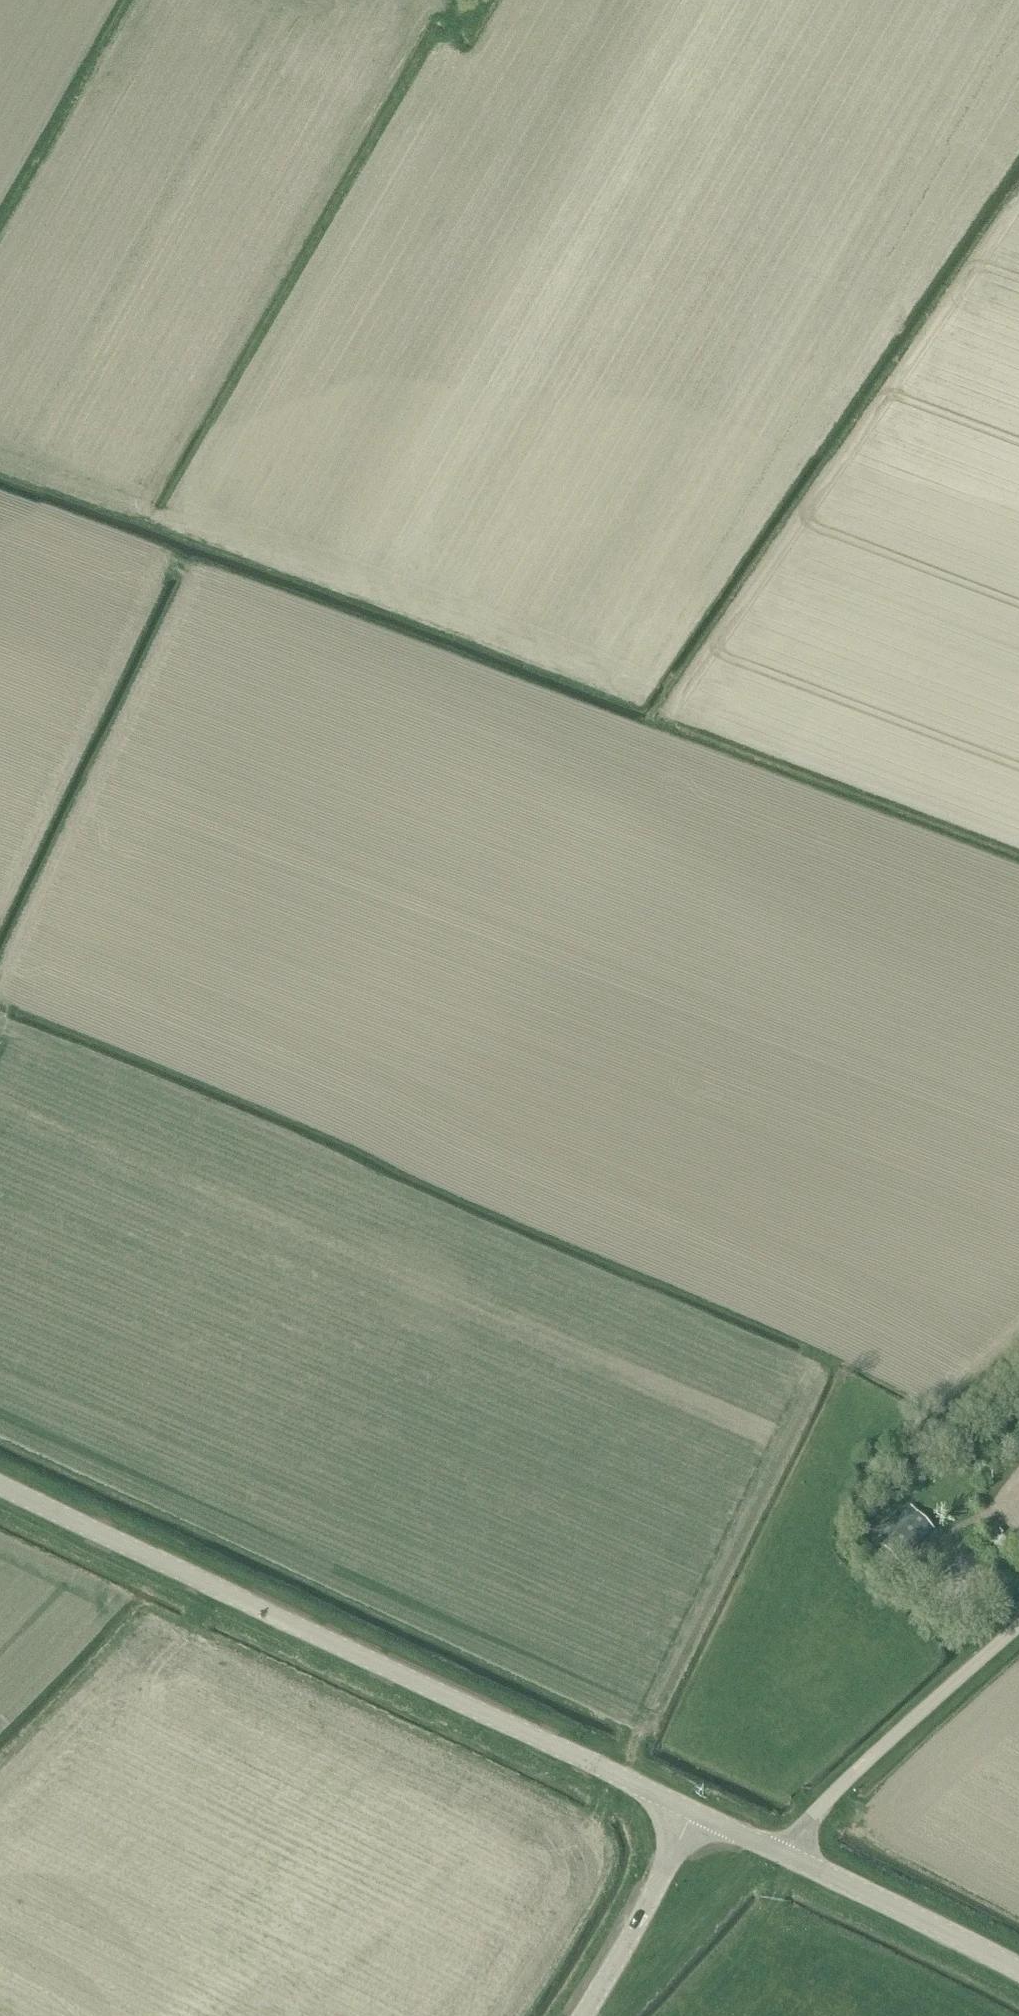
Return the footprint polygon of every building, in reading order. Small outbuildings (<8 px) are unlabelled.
[(876,1540),(898,1564),(933,1531),(911,1507),(876,1540)]
